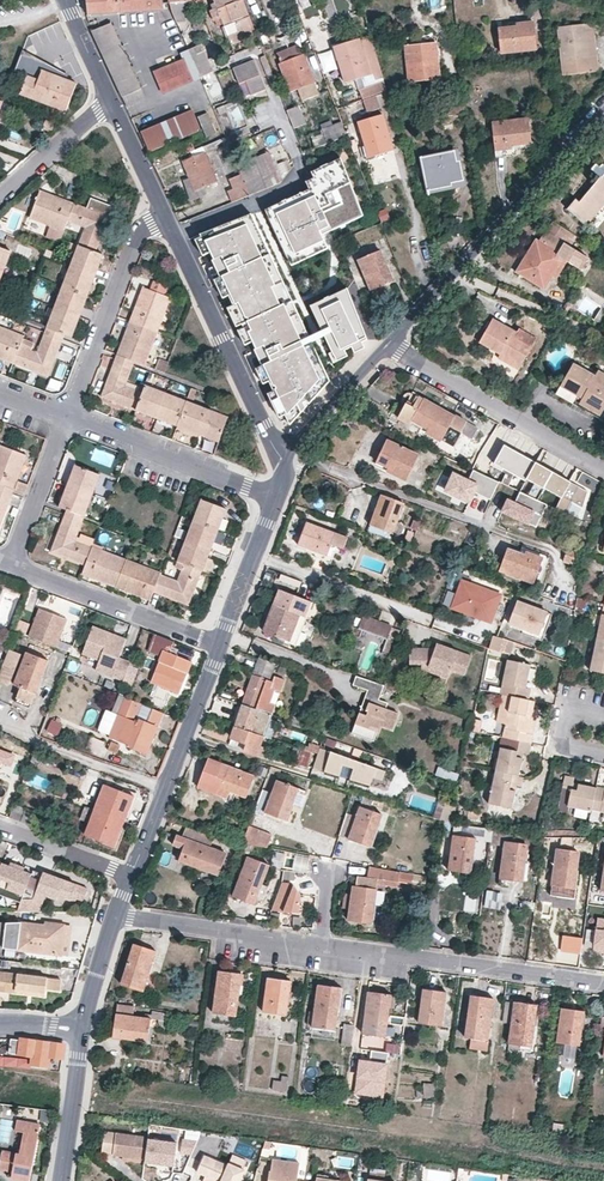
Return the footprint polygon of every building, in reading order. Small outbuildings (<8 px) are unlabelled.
[(103,13),(164,9),(172,8),(168,0),(87,0),(88,14),(103,13)] [(172,8),(177,21),(185,21),(184,1),(186,1),(186,0),(168,0),(172,8)] [(257,32),(244,0),(215,0),(218,9),(232,42),(257,32)] [(499,28),(502,52),(536,48),(533,22),(517,23),(517,26),(499,28)] [(585,23),(559,26),(563,73),(592,71),(590,58),(588,58),(585,23)] [(592,71),(598,70),(593,23),(585,23),(588,58),(590,58),(592,71)] [(93,32),(94,36),(116,81),(128,106),(146,97),(135,76),(111,25),(93,32)] [(318,50),(327,46),(321,32),(313,35),(318,50)] [(371,36),(335,46),(346,82),(362,78),(365,86),(359,89),(363,99),(387,89),(371,36)] [(386,46),(384,39),(375,43),(377,49),(386,46)] [(201,44),(189,49),(200,76),(213,71),(201,44)] [(435,44),(407,46),(409,79),(438,76),(435,44)] [(303,100),(319,93),(304,54),(302,54),(299,45),(278,53),(281,62),(279,63),(291,91),(298,88),(303,100)] [(200,76),(189,49),(180,53),(183,59),(192,79),(200,76)] [(330,49),(317,53),(322,73),(336,69),(330,49)] [(273,86),(277,84),(266,55),(261,57),(273,86)] [(155,71),(164,91),(192,79),(183,59),(155,71)] [(234,68),(240,83),(246,81),(252,94),(266,88),(254,60),(234,68)] [(28,75),(21,93),(66,111),(77,83),(53,73),(43,70),(40,79),(28,75)] [(382,109),(390,107),(385,92),(377,95),(382,109)] [(299,105),(287,109),(295,127),(305,122),(299,105)] [(142,131),(150,150),(201,129),(193,110),(142,131)] [(206,136),(216,132),(208,113),(198,117),(206,136)] [(383,114),(359,121),(369,157),(394,149),(383,114)] [(531,142),(529,118),(492,122),(495,149),(512,147),(511,144),(516,144),(531,142)] [(322,128),(327,143),(347,135),(342,120),(322,128)] [(227,141),(225,136),(202,146),(205,153),(218,148),(217,144),(227,141)] [(195,149),(191,139),(178,145),(181,155),(192,151),(195,149)] [(195,157),(185,161),(192,178),(186,181),(193,198),(206,193),(203,186),(217,180),(205,153),(202,146),(196,149),(195,149),(192,151),(195,157)] [(454,151),(421,157),(429,190),(451,185),(451,182),(463,179),(459,160),(456,160),(454,151)] [(241,174),(249,194),(281,182),(268,152),(236,164),(241,174)] [(314,177),(344,163),(341,157),(311,171),(314,177)] [(344,163),(314,177),(306,181),(309,188),(302,192),(304,198),(268,215),(289,259),(325,241),(322,234),(332,229),(329,223),(361,208),(344,163)] [(598,174),(600,176),(579,201),(576,198),(567,208),(585,222),(588,218),(603,199),(603,165),(602,163),(600,166),(602,169),(598,174)] [(600,166),(597,164),(592,169),(598,174),(602,169),(600,166)] [(241,174),(231,178),(235,189),(229,191),(233,201),(249,194),(241,174)] [(30,218),(50,225),(64,231),(68,221),(75,203),(41,190),(30,218)] [(304,198),(302,192),(265,209),(268,215),(304,198)] [(87,207),(110,216),(114,205),(91,196),(87,207)] [(75,203),(68,221),(84,227),(78,245),(97,252),(110,216),(87,207),(75,203)] [(329,223),(332,229),(363,214),(361,208),(329,223)] [(377,213),(381,222),(391,219),(387,209),(377,213)] [(251,213),(245,216),(326,386),(330,380),(251,213)] [(258,371),(265,386),(271,384),(276,393),(287,417),(292,428),(326,386),(245,216),(201,237),(203,239),(210,256),(212,255),(216,262),(214,263),(216,268),(210,271),(220,291),(226,288),(230,298),(235,307),(238,314),(232,317),(238,330),(244,327),(248,334),(242,337),(247,348),(255,344),(258,351),(256,352),(264,368),(258,371)] [(552,220),(546,230),(565,242),(564,243),(570,246),(577,236),(552,220)] [(61,238),(64,231),(50,225),(46,237),(56,241),(61,238)] [(517,270),(543,287),(552,273),(556,276),(566,260),(581,270),(589,258),(570,246),(564,243),(565,242),(546,230),(540,240),(536,238),(517,270)] [(210,256),(203,239),(197,242),(204,259),(210,256)] [(325,241),(289,259),(292,265),(328,247),(325,241)] [(104,255),(97,252),(78,245),(70,265),(96,275),(104,255)] [(12,251),(0,247),(0,270),(4,272),(12,251)] [(392,279),(381,251),(359,260),(371,288),(392,279)] [(88,295),(96,275),(70,265),(62,285),(88,295)] [(153,280),(150,289),(164,295),(168,286),(153,280)] [(80,317),(88,295),(62,285),(54,307),(80,317)] [(168,293),(176,296),(178,288),(170,285),(168,293)] [(150,289),(143,287),(130,320),(158,331),(171,298),(164,295),(150,289)] [(348,287),(311,305),(335,355),(345,349),(352,346),(362,341),(368,339),(348,287)] [(224,300),(230,298),(226,288),(220,291),(224,300)] [(54,307),(47,326),(65,333),(73,336),(80,317),(54,307)] [(238,314),(235,307),(229,310),(232,317),(238,314)] [(158,331),(130,320),(117,354),(135,361),(145,365),(147,362),(158,331)] [(489,350),(491,346),(502,352),(500,356),(499,360),(520,371),(531,348),(514,339),(517,334),(491,320),(479,345),(489,350)] [(23,335),(0,326),(0,358),(5,360),(14,363),(21,342),(23,335)] [(47,326),(45,331),(63,338),(65,333),(47,326)] [(45,331),(44,334),(62,341),(63,338),(45,331)] [(44,334),(37,351),(26,348),(27,345),(21,342),(14,363),(48,376),(62,341),(44,334)] [(362,341),(352,346),(355,352),(365,347),(362,341)] [(500,356),(502,352),(491,346),(489,350),(500,356)] [(345,349),(335,355),(337,361),(348,355),(345,349)] [(105,353),(103,359),(111,361),(113,357),(105,353)] [(134,365),(135,361),(117,354),(116,358),(134,365)] [(116,358),(115,361),(133,369),(134,365),(116,358)] [(156,369),(165,372),(169,362),(160,358),(156,369)] [(14,363),(5,360),(1,370),(9,374),(14,363)] [(520,371),(499,360),(493,370),(514,382),(520,371)] [(143,392),(126,385),(133,369),(115,361),(102,396),(136,409),(143,392)] [(598,370),(595,375),(573,363),(556,393),(572,403),(590,413),(594,405),(603,410),(603,411),(603,409),(603,373),(598,370)] [(146,384),(150,386),(155,373),(151,371),(146,384)] [(136,409),(156,418),(167,392),(150,386),(146,384),(143,392),(136,409)] [(187,400),(193,402),(197,390),(192,387),(187,400)] [(187,400),(167,392),(156,418),(177,426),(187,400)] [(287,417),(276,393),(270,396),(281,420),(287,417)] [(414,420),(412,419),(424,398),(419,395),(413,406),(406,402),(398,417),(411,425),(414,420)] [(456,413),(454,415),(424,398),(412,419),(414,420),(428,428),(426,431),(453,446),(460,433),(464,435),(466,432),(475,437),(481,427),(456,413)] [(177,426),(198,434),(208,408),(193,402),(187,400),(177,426)] [(590,413),(572,403),(570,407),(588,417),(590,413)] [(603,410),(594,405),(590,413),(599,417),(603,411),(603,410)] [(198,434),(218,442),(228,416),(208,408),(198,434)] [(386,440),(377,460),(392,467),(391,471),(407,478),(418,456),(386,440)] [(18,480),(27,455),(0,445),(0,484),(15,489),(18,480)] [(536,462),(505,445),(495,463),(507,471),(501,482),(508,485),(514,475),(525,480),(526,479),(536,462)] [(483,448),(474,467),(482,471),(491,452),(483,448)] [(570,481),(536,462),(526,479),(533,482),(527,494),(537,499),(543,487),(561,497),(570,481)] [(75,464),(67,485),(93,495),(100,474),(75,464)] [(469,480),(455,473),(447,490),(470,501),(474,491),(491,499),(500,481),(474,469),(469,480)] [(18,480),(15,489),(25,492),(28,484),(18,480)] [(587,491),(570,481),(561,497),(555,507),(565,512),(571,501),(582,506),(587,491)] [(15,489),(0,484),(0,488),(13,493),(15,489)] [(85,515),(93,495),(67,485),(59,505),(67,508),(85,515)] [(13,493),(0,488),(0,492),(12,497),(13,493)] [(514,502),(508,514),(528,523),(531,516),(539,520),(547,503),(537,499),(527,494),(519,490),(514,502)] [(10,502),(12,497),(0,492),(0,528),(10,502)] [(405,503),(382,494),(371,524),(396,533),(399,533),(401,532),(402,531),(403,530),(403,528),(403,525),(401,523),(398,521),(405,503)] [(508,514),(514,502),(507,498),(501,511),(508,514)] [(219,528),(227,508),(201,499),(194,519),(219,528)] [(83,520),(85,515),(67,508),(65,513),(83,520)] [(93,547),(76,541),(78,535),(83,520),(65,513),(51,551),(86,565),(93,547)] [(539,520),(531,516),(528,523),(536,527),(539,520)] [(211,549),(219,528),(194,519),(186,539),(211,549)] [(343,547),(347,537),(306,521),(298,543),(327,555),(332,543),(343,547)] [(78,535),(76,541),(93,547),(94,546),(97,537),(82,532),(80,536),(78,535)] [(208,557),(211,549),(186,539),(177,561),(184,563),(202,570),(203,570),(208,557)] [(86,565),(83,574),(100,581),(116,587),(127,559),(94,546),(93,547),(86,565)] [(507,548),(499,570),(533,583),(542,557),(525,551),(524,553),(507,548)] [(577,551),(568,548),(564,560),(572,563),(577,551)] [(203,570),(209,572),(214,559),(208,557),(203,570)] [(160,573),(161,571),(127,559),(116,587),(133,593),(150,600),(154,591),(160,573)] [(184,563),(177,580),(160,573),(154,591),(189,605),(202,570),(184,563)] [(502,595),(463,580),(453,608),(492,622),(502,595)] [(280,589),(274,604),(303,615),(309,600),(280,589)] [(518,601),(510,623),(537,634),(546,611),(518,601)] [(306,616),(303,615),(274,604),(264,630),(289,640),(288,643),(295,646),(306,616)] [(40,609),(30,637),(56,647),(66,619),(40,609)] [(536,637),(541,639),(551,613),(546,611),(537,634),(536,637)] [(392,626),(363,616),(358,629),(387,639),(392,626)] [(114,634),(93,627),(83,654),(99,660),(96,670),(123,681),(129,664),(130,662),(119,658),(126,639),(117,635),(115,641),(111,640),(114,634)] [(154,655),(161,658),(152,683),(155,684),(151,696),(165,701),(169,690),(179,694),(191,660),(190,660),(178,656),(180,649),(172,646),(174,641),(154,633),(148,650),(155,653),(154,655)] [(4,650),(9,638),(0,635),(0,648),(4,650)] [(503,638),(493,635),(489,648),(499,651),(503,638)] [(603,673),(603,638),(597,637),(590,670),(603,673)] [(440,650),(435,648),(409,648),(409,664),(422,664),(428,666),(427,671),(447,678),(450,670),(464,675),(471,656),(442,645),(440,650)] [(180,649),(178,656),(190,660),(192,654),(180,649)] [(10,650),(0,677),(0,680),(9,684),(21,654),(10,650)] [(34,692),(36,692),(49,660),(26,652),(14,684),(21,687),(16,702),(29,706),(34,692)] [(276,663),(259,657),(242,703),(272,714),(275,704),(271,702),(276,690),(280,691),(283,681),(275,678),(273,681),(269,680),(275,664),(276,663)] [(530,688),(526,687),(530,664),(508,659),(500,693),(512,695),(528,699),(530,688)] [(131,686),(138,667),(129,664),(123,681),(122,684),(131,686)] [(356,675),(353,684),(367,689),(372,691),(376,682),(356,675)] [(372,691),(381,694),(384,685),(376,682),(372,691)] [(368,711),(366,710),(371,696),(379,699),(381,694),(372,691),(367,689),(359,711),(367,714),(368,711)] [(118,713),(121,715),(139,721),(140,717),(137,716),(142,704),(118,694),(112,711),(118,713)] [(528,699),(512,695),(503,736),(525,741),(534,700),(528,699)] [(366,710),(368,711),(367,714),(359,711),(352,732),(374,741),(380,724),(392,728),(398,712),(386,707),(388,702),(379,699),(371,696),(366,710)] [(242,703),(239,702),(231,724),(235,725),(242,703)] [(270,717),(272,714),(242,703),(235,725),(264,735),(270,717)] [(140,717),(139,721),(121,715),(112,737),(128,743),(126,746),(148,754),(164,713),(142,704),(137,716),(140,717)] [(109,736),(112,737),(121,715),(118,713),(109,736)] [(51,720),(47,731),(55,735),(60,723),(51,720)] [(260,745),(264,735),(235,725),(231,737),(247,743),(245,750),(257,755),(258,753),(265,755),(265,754),(267,748),(260,745)] [(87,747),(100,751),(104,740),(91,736),(87,747)] [(525,741),(503,736),(496,770),(518,774),(523,753),(528,754),(530,742),(525,741)] [(245,750),(247,743),(231,737),(229,744),(245,750)] [(117,752),(120,744),(111,741),(108,749),(117,752)] [(313,752),(315,744),(303,741),(301,748),(302,748),(313,752)] [(381,778),(383,769),(331,750),(320,746),(317,753),(313,767),(369,783),(371,775),(381,778)] [(313,752),(302,748),(296,763),(297,763),(307,766),(313,752)] [(1,761),(11,764),(14,755),(0,750),(0,763),(1,761)] [(246,797),(254,776),(208,758),(200,780),(215,785),(216,782),(231,788),(230,791),(246,797)] [(460,783),(462,774),(441,767),(439,775),(460,783)] [(496,770),(495,770),(488,803),(511,808),(515,790),(520,791),(523,776),(519,775),(518,774),(496,770)] [(566,811),(567,806),(591,811),(591,809),(597,787),(574,782),(574,777),(565,775),(558,809),(566,811)] [(231,788),(216,782),(215,785),(200,780),(198,787),(227,798),(230,791),(231,788)] [(277,780),(273,792),(263,788),(255,807),(264,810),(264,811),(283,819),(289,803),(293,804),(299,788),(277,780)] [(0,810),(9,785),(0,782),(0,810)] [(124,821),(134,795),(105,785),(95,809),(86,806),(85,808),(82,819),(90,822),(85,834),(115,845),(124,821)] [(597,787),(591,809),(603,812),(603,788),(597,787)] [(307,791),(299,788),(293,804),(301,807),(307,791)] [(283,819),(287,820),(293,804),(289,803),(283,819)] [(14,804),(9,817),(32,826),(37,812),(14,804)] [(382,814),(360,806),(354,823),(349,839),(370,847),(377,829),(382,814)] [(469,809),(467,818),(480,819),(481,811),(469,809)] [(349,839),(354,823),(344,820),(339,836),(349,839)] [(492,829),(492,828),(456,823),(454,835),(475,838),(476,836),(491,837),(492,829)] [(266,847),(271,835),(248,826),(242,843),(266,847)] [(177,835),(174,844),(183,848),(179,860),(218,874),(226,853),(210,847),(214,837),(186,827),(183,837),(177,835)] [(370,847),(377,849),(383,831),(377,829),(370,847)] [(542,849),(544,836),(492,829),(491,837),(490,843),(505,845),(505,841),(528,844),(527,850),(542,852),(542,849)] [(454,835),(453,835),(448,870),(471,873),(475,838),(454,835)] [(588,845),(589,837),(544,836),(542,849),(556,851),(557,850),(557,845),(588,845)] [(505,841),(505,845),(500,878),(523,881),(527,850),(528,844),(505,841)] [(556,851),(551,884),(558,885),(574,887),(576,870),(579,853),(557,850),(556,851)] [(269,864),(248,856),(233,895),(254,903),(256,896),(261,883),(269,864)] [(12,859),(10,863),(24,868),(25,864),(12,859)] [(3,860),(0,868),(0,891),(22,899),(23,896),(25,890),(32,871),(24,868),(10,863),(3,860)] [(397,888),(399,870),(370,865),(368,877),(379,878),(377,889),(396,891),(397,888)] [(33,867),(32,871),(25,890),(35,894),(36,889),(43,871),(33,867)] [(70,897),(76,881),(44,869),(43,871),(36,889),(47,893),(58,897),(59,893),(70,897)] [(294,871),(284,870),(283,879),(293,880),(294,871)] [(409,890),(411,872),(399,870),(397,888),(409,890)] [(556,897),(574,899),(578,870),(576,870),(574,887),(558,885),(556,897)] [(356,886),(353,885),(348,919),(372,923),(377,889),(379,878),(368,877),(358,875),(356,886)] [(77,896),(83,898),(88,886),(76,881),(70,897),(76,898),(77,896)] [(299,913),(301,894),(293,883),(282,882),(272,909),(290,913),(299,913)] [(263,898),(268,886),(261,883),(256,896),(263,898)] [(558,885),(551,884),(549,895),(556,897),(558,885)] [(18,907),(41,908),(47,893),(36,889),(35,894),(34,896),(23,896),(22,899),(18,907)] [(484,890),(483,907),(498,907),(498,891),(484,890)] [(598,917),(593,951),(603,952),(603,918),(598,917)] [(22,922),(0,922),(0,947),(19,949),(22,922)] [(46,922),(46,925),(22,922),(19,949),(61,954),(65,923),(46,922)] [(61,954),(68,955),(72,925),(65,923),(61,954)] [(580,952),(582,937),(563,935),(561,949),(580,952)] [(156,950),(135,943),(122,983),(143,990),(156,950)] [(213,1012),(236,1015),(241,984),(242,973),(219,970),(213,1012)] [(60,979),(0,971),(0,990),(45,996),(46,989),(59,990),(60,979)] [(292,980),(268,977),(264,1011),(286,1014),(292,980)] [(313,1026),(336,1029),(341,987),(319,984),(313,1026)] [(447,991),(424,988),(419,1023),(442,1025),(447,991)] [(360,1009),(365,1010),(364,1022),(360,1022),(358,1032),(386,1035),(391,994),(367,990),(367,992),(362,992),(360,1009)] [(471,1037),(488,1039),(494,998),(471,995),(465,1036),(471,1037)] [(513,1002),(506,1001),(503,1022),(511,1023),(513,1002)] [(514,1001),(513,1002),(511,1023),(509,1043),(532,1046),(537,1004),(514,1001)] [(158,1011),(159,1008),(117,1003),(113,1036),(148,1040),(151,1018),(159,1019),(158,1024),(163,1025),(165,1012),(158,1011)] [(584,1010),(562,1008),(557,1041),(579,1044),(584,1010)] [(351,1045),(354,1023),(344,1022),(341,1043),(351,1045)] [(12,1038),(10,1052),(34,1056),(33,1063),(48,1065),(50,1056),(63,1057),(64,1043),(20,1037),(20,1038),(12,1038)] [(471,1037),(470,1048),(487,1050),(488,1039),(471,1037)] [(399,1045),(387,1043),(386,1051),(389,1052),(398,1053),(399,1045)] [(383,1090),(389,1052),(386,1051),(371,1049),(370,1061),(360,1060),(356,1092),(373,1094),(374,1089),(383,1090)] [(287,1089),(287,1079),(273,1079),(272,1089),(287,1089)] [(416,1082),(417,1097),(434,1096),(434,1082),(416,1082)] [(16,1120),(14,1130),(24,1132),(20,1154),(2,1151),(0,1162),(0,1169),(13,1171),(12,1178),(30,1180),(40,1125),(16,1120)] [(114,1153),(113,1154),(145,1159),(144,1160),(174,1164),(178,1142),(149,1138),(149,1136),(104,1130),(102,1150),(114,1153)] [(196,1142),(183,1140),(181,1153),(191,1154),(196,1142)] [(206,1174),(221,1180),(240,1180),(245,1168),(244,1168),(247,1159),(233,1154),(228,1164),(204,1155),(197,1171),(205,1175),(206,1174)] [(307,1177),(298,1176),(299,1163),(273,1160),(271,1171),(270,1171),(268,1180),(306,1180),(307,1177)]
